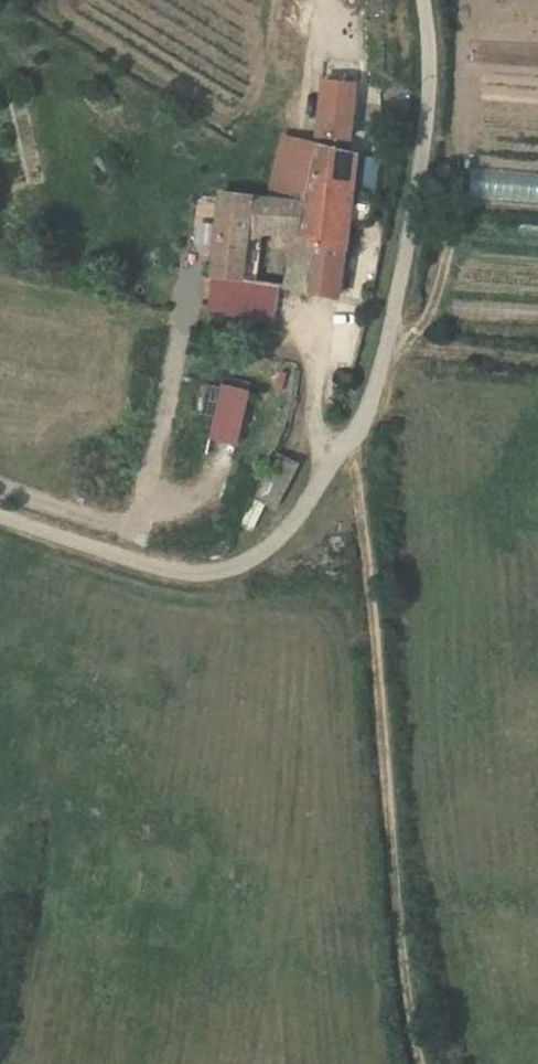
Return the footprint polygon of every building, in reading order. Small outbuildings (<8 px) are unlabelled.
[(321,81),(316,136),(324,136),(341,137),(348,138),(352,83),(321,81)] [(341,137),(324,136),(323,145),(339,150),(341,137)] [(248,230),(298,237),(317,143),(283,137),(277,167),(271,199),(222,194),(208,313),(271,324),(277,287),(287,288),(288,286),(242,279),(248,230)] [(356,156),(356,154),(339,150),(323,145),(317,143),(298,237),(315,239),(305,291),(338,296),(352,187),(356,156)] [(378,159),(356,156),(352,187),(374,190),(378,159)] [(288,286),(287,288),(305,291),(315,239),(298,237),(288,286)] [(212,424),(221,386),(206,383),(197,421),(212,424)] [(249,391),(221,384),(221,386),(212,424),(208,439),(236,445),(249,391)] [(279,454),(242,524),(252,529),(266,502),(276,508),(298,464),(279,454)]
